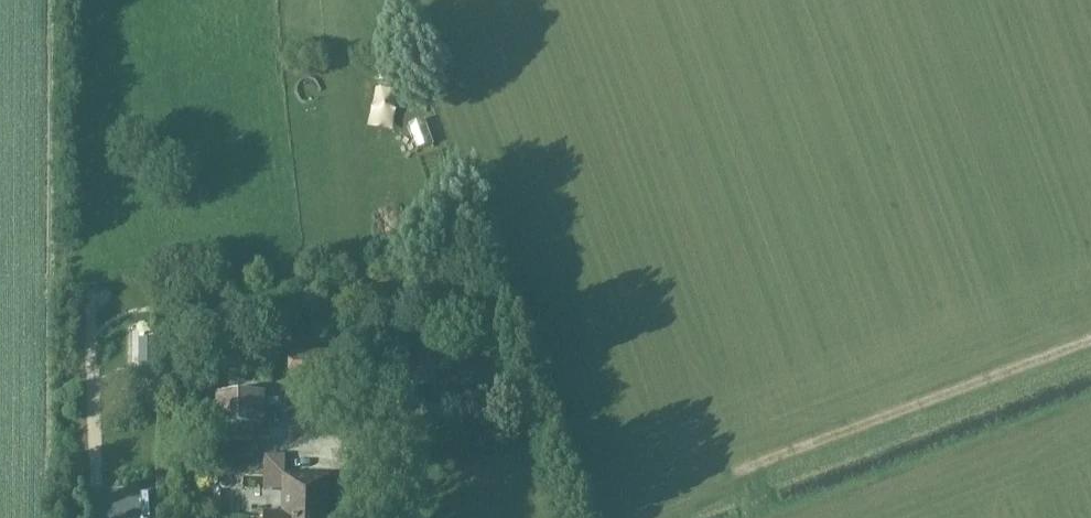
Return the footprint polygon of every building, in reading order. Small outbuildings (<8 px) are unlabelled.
[(333,378),(332,350),(288,351),(288,379),(333,378)] [(265,426),(265,392),(213,393),(214,427),(223,427),(224,443),(253,443),(253,426),(265,426)] [(328,475),(308,475),(308,472),(283,471),(283,461),(272,461),(272,485),(282,485),(282,509),(264,509),(264,517),(326,517),(328,475)]
